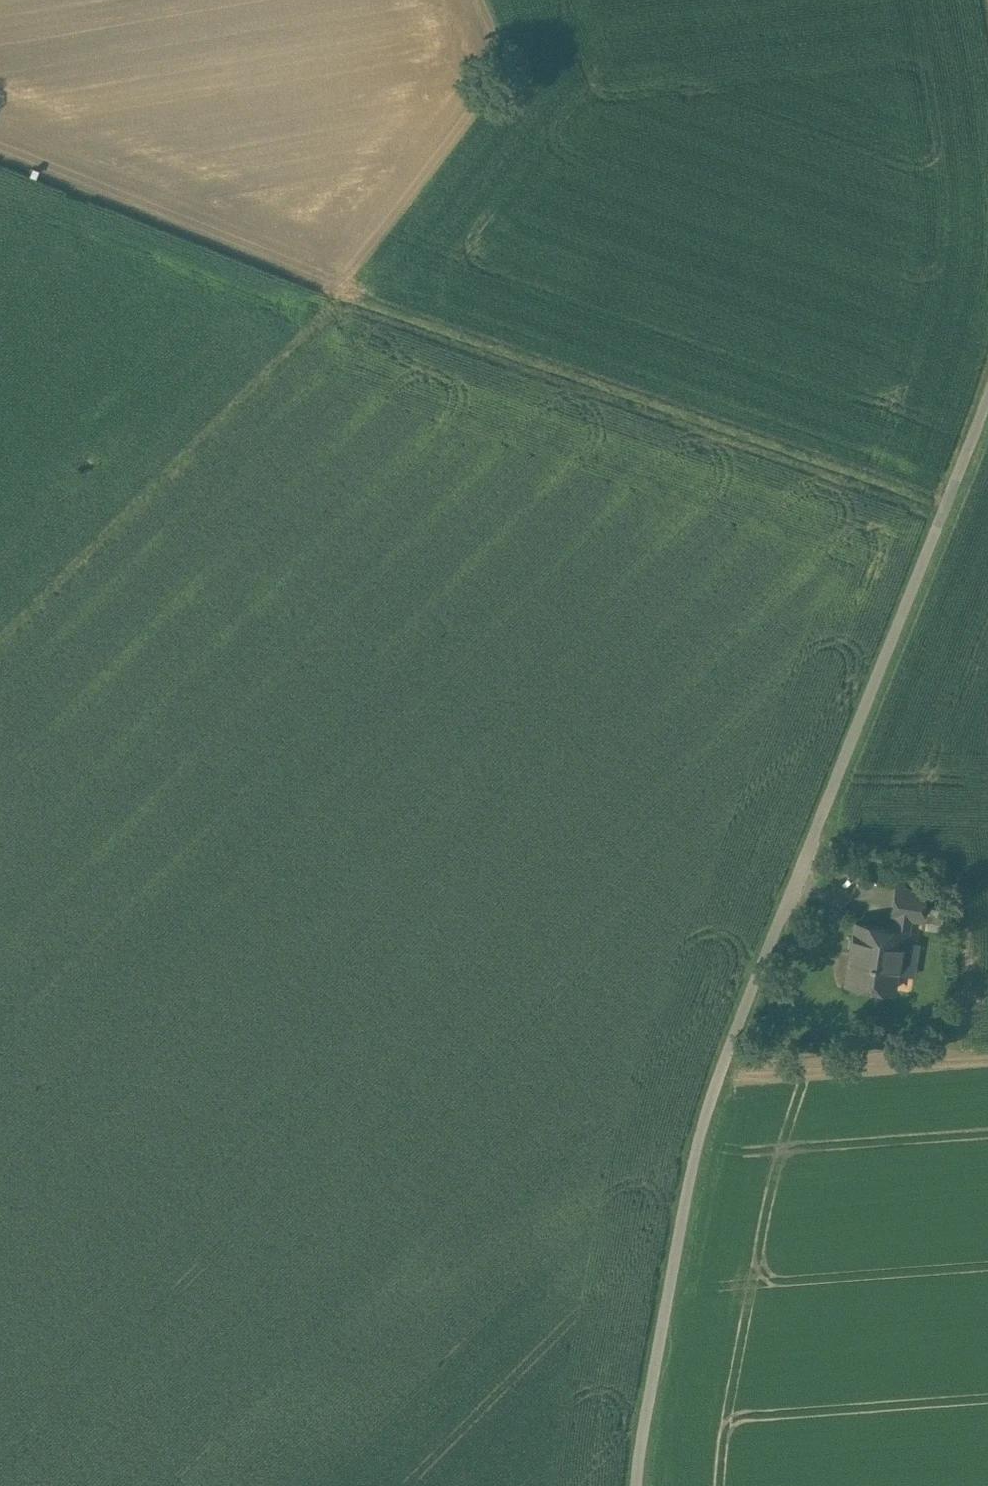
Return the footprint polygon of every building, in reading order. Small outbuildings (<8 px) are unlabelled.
[(895,913),(909,916),(919,917),(923,889),(896,884),(891,913),(895,913)] [(909,916),(895,913),(893,926),(854,921),(845,981),(892,988),(902,930),(906,931),(909,916)]
